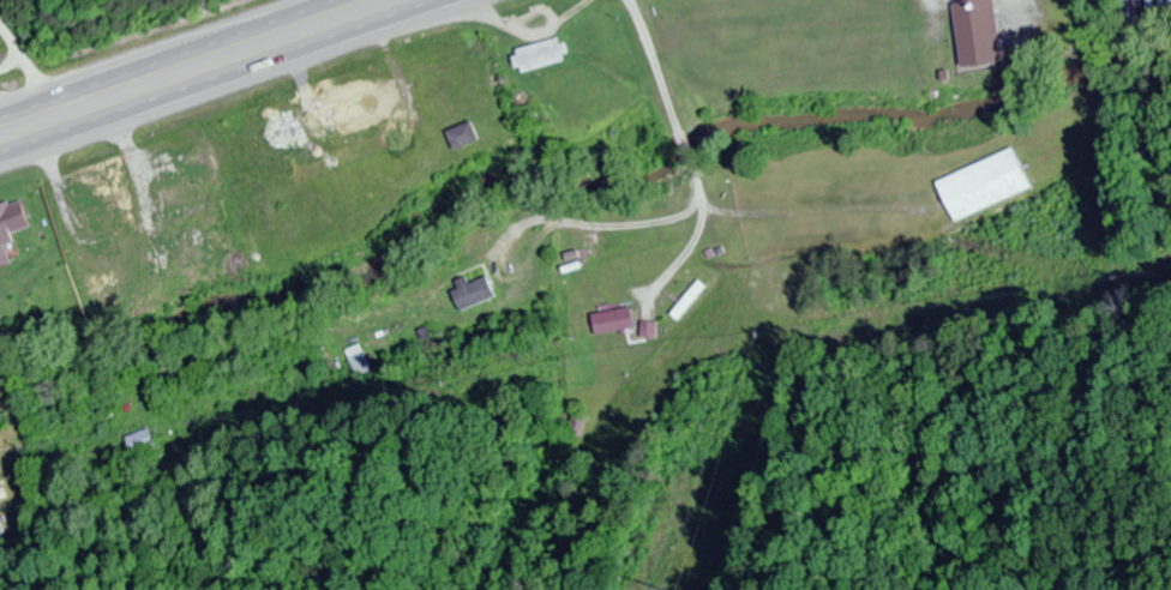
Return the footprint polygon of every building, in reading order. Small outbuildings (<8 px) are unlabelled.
[(960,69),(1003,63),(994,0),(972,0),(951,3),(960,69)] [(512,50),(518,75),(568,63),(562,38),(512,50)] [(446,133),(454,152),(481,142),(474,122),(446,133)] [(936,181),(952,223),(1033,194),(1018,151),(936,181)] [(11,265),(6,247),(14,244),(11,234),(31,228),(22,200),(0,207),(0,268),(11,265)] [(461,312),(495,298),(486,277),(467,285),(464,278),(449,285),(461,312)] [(705,288),(698,282),(672,316),(679,322),(684,315),(705,288)] [(633,329),(629,308),(590,316),(594,337),(633,329)] [(360,375),(372,369),(364,354),(352,361),(360,375)] [(125,439),(133,458),(156,448),(148,429),(125,439)]
